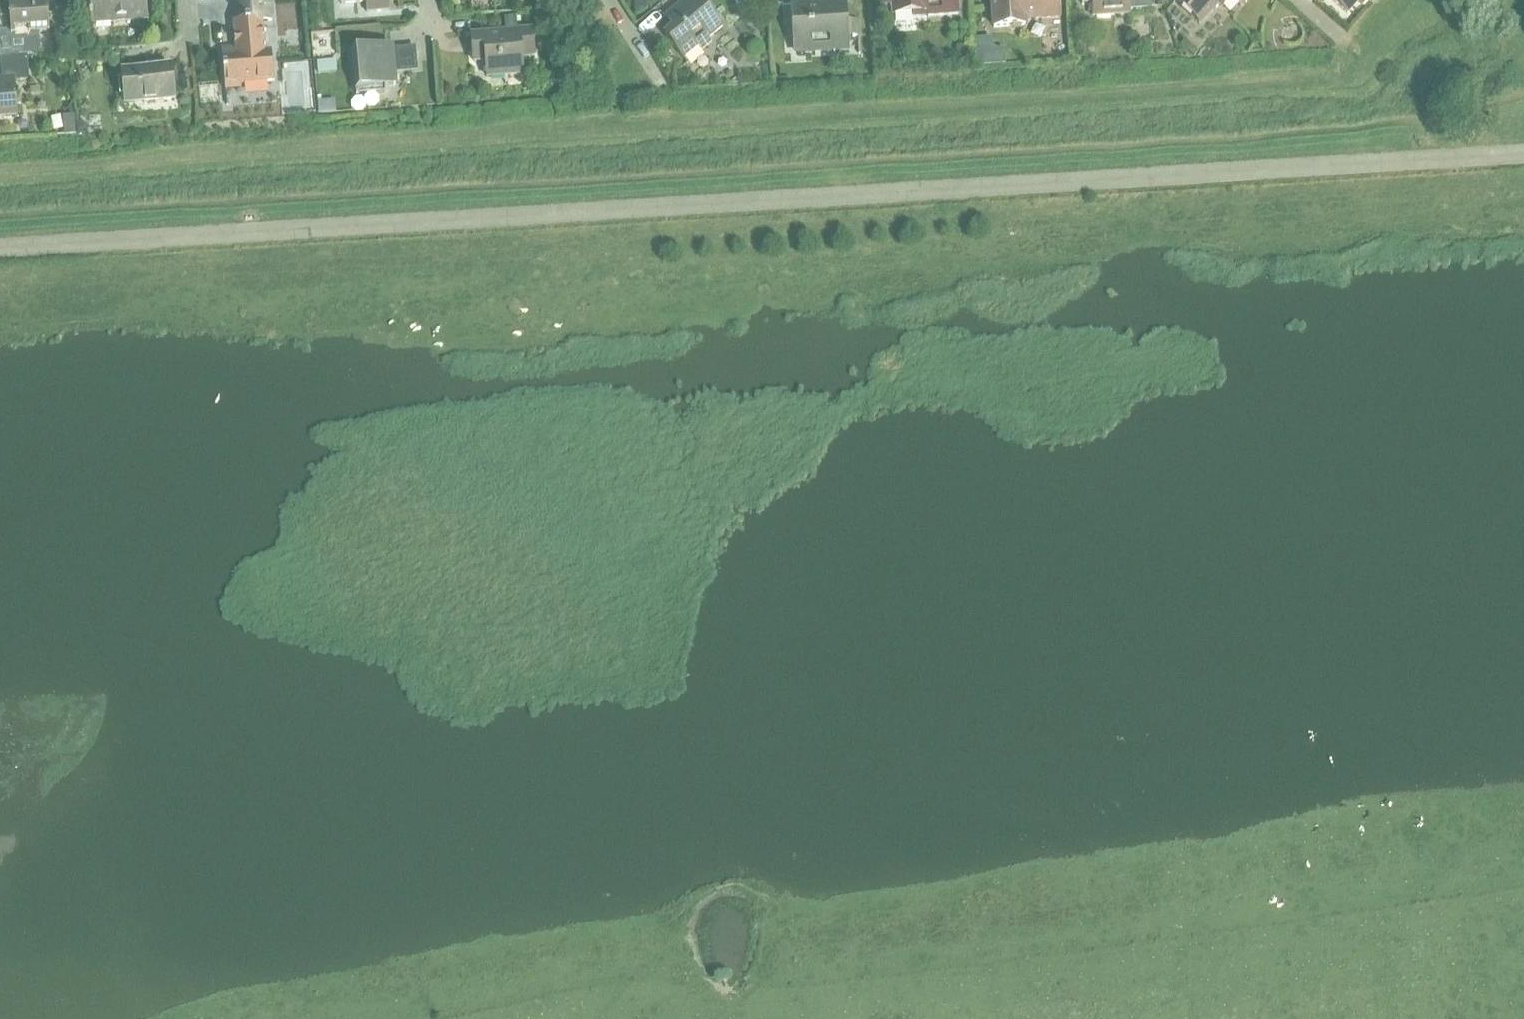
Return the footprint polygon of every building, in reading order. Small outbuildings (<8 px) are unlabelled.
[(0,32),(0,55),(0,59),(26,57),(26,52),(37,51),(36,33),(48,32),(46,0),(7,0),(10,31),(0,32)] [(90,12),(89,12),(89,16),(90,16),(91,24),(146,19),(144,0),(89,0),(90,12)] [(272,82),(269,52),(263,53),(260,23),(270,22),(268,0),(235,0),(237,23),(232,23),(234,49),(221,50),(224,86),(272,82)] [(386,11),(386,0),(339,0),(340,5),(364,3),(365,13),(386,11)] [(683,59),(698,47),(700,50),(711,41),(708,38),(722,27),(700,0),(684,0),(667,14),(676,24),(664,35),(683,59)] [(958,14),(957,0),(883,0),(884,5),(892,5),(892,14),(927,12),(927,16),(958,14)] [(993,27),(1009,26),(1013,29),(1018,29),(1021,25),(1025,25),(1025,24),(1024,24),(1024,19),(1059,17),(1058,0),(992,0),(994,26),(993,26),(993,27)] [(1092,16),(1114,15),(1114,11),(1152,9),(1149,0),(1081,0),(1081,5),(1091,4),(1092,16)] [(1200,23),(1217,3),(1221,7),(1227,0),(1175,0),(1200,23)] [(1347,14),(1356,3),(1358,4),(1363,4),(1366,0),(1331,0),(1347,14)] [(790,3),(793,49),(849,46),(848,37),(859,37),(858,21),(847,21),(846,3),(818,5),(818,2),(790,3)] [(515,18),(502,19),(504,34),(516,33),(515,18)] [(520,59),(532,58),(529,32),(516,33),(504,34),(470,37),(473,63),(485,62),(486,79),(521,76),(520,59)] [(991,58),(993,36),(981,36),(980,57),(991,58)] [(1185,39),(1181,44),(1193,55),(1197,50),(1185,39)] [(394,86),(391,48),(350,52),(353,90),(394,86)] [(969,49),(958,50),(959,63),(970,62),(969,49)] [(0,59),(2,82),(0,82),(0,119),(16,118),(14,83),(28,81),(26,57),(0,59)] [(336,63),(314,64),(315,77),(337,74),(336,63)] [(124,104),(173,100),(171,68),(121,72),(124,104)] [(217,82),(197,84),(199,105),(219,103),(217,82)] [(335,100),(316,101),(317,114),(336,112),(335,100)] [(74,113),(62,114),(63,134),(71,133),(75,133),(74,113)] [(82,122),(76,122),(77,133),(87,132),(87,126),(82,122)]
